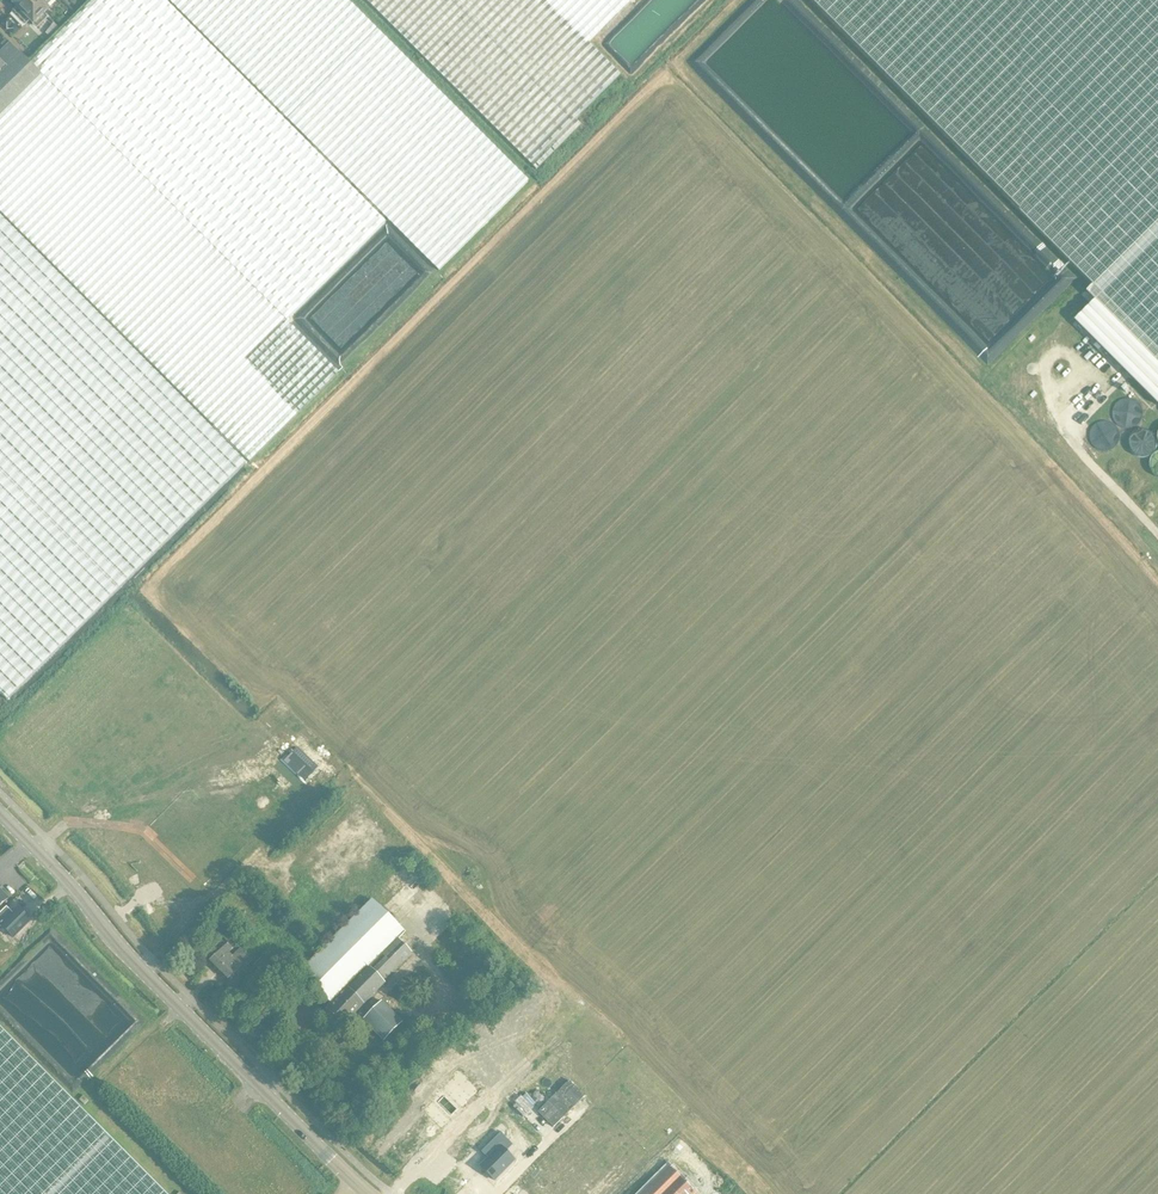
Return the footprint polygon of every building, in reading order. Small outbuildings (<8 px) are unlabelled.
[(249,462),(265,446),(337,372),(285,320),(290,315),(302,303),(383,222),(384,221),(163,0),(93,0),(33,58),(29,63),(8,42),(0,51),(0,213),(249,462)] [(13,4),(16,7),(11,12),(24,25),(29,20),(32,23),(33,23),(37,27),(46,18),(42,13),(47,9),(44,7),(51,0),(17,0),(13,4)] [(259,92),(437,270),(526,181),(347,0),(167,0),(259,92)] [(589,39),(550,0),(366,0),(535,169),(580,125),(574,120),(619,74),(587,41),(589,39)] [(589,39),(628,0),(550,0),(589,39)] [(1093,282),(1087,289),(1096,299),(1157,361),(1157,0),(812,0),(1093,282)] [(60,30),(54,24),(44,33),(50,40),(60,30)] [(0,217),(0,693),(8,700),(245,463),(0,217)] [(1157,402),(1157,361),(1096,299),(1075,320),(1157,402)] [(147,627),(82,689),(114,721),(178,658),(147,627)] [(298,748),(293,753),(313,772),(318,767),(298,748)] [(8,898),(0,890),(0,907),(8,898)] [(0,913),(0,927),(1,926),(13,938),(30,921),(18,909),(13,914),(7,907),(0,913)] [(271,938),(253,956),(275,978),(281,972),(288,978),(284,982),(295,992),(319,967),(309,957),(299,967),(292,960),(294,958),(281,946),(280,947),(271,938)] [(366,968),(322,1013),(324,1015),(338,1029),(355,1013),(384,983),(384,982),(383,982),(411,953),(406,948),(397,939),(397,940),(372,966),(369,969),(367,967),(367,968),(366,968)] [(0,1027),(0,1193),(166,1193),(0,1027)] [(79,1100),(84,1105),(89,1101),(83,1095),(79,1100)] [(488,1159),(480,1167),(494,1181),(514,1160),(506,1152),(512,1145),(500,1133),(481,1152),(488,1159)] [(558,1185),(575,1168),(564,1158),(543,1180),(549,1185),(545,1190),(543,1187),(537,1193),(568,1193),(558,1185)] [(643,1193),(694,1193),(695,1193),(670,1168),(643,1193)] [(610,1171),(596,1184),(603,1191),(617,1177),(610,1171)]
